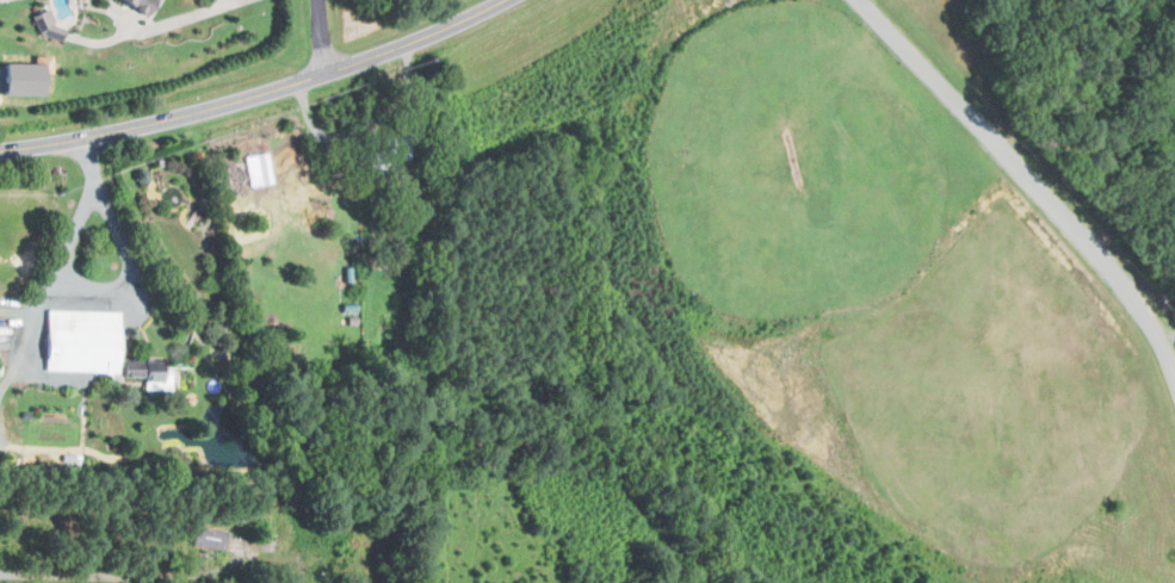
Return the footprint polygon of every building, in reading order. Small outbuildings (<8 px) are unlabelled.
[(143,15),(155,0),(123,0),(143,15)] [(52,17),(52,14),(42,12),(37,33),(67,39),(69,28),(56,25),(58,19),(52,17)] [(37,93),(0,92),(0,58),(38,58),(37,93)] [(246,156),(265,151),(272,181),(253,186),(246,156)] [(342,266),(351,266),(351,279),(342,279),(342,266)] [(340,302),(355,302),(355,311),(340,310),(340,302)] [(47,310),(119,311),(118,372),(45,371),(47,310)] [(148,390),(174,390),(175,361),(125,360),(125,375),(149,376),(148,390)] [(194,525),(191,544),(222,550),(225,531),(194,525)]
